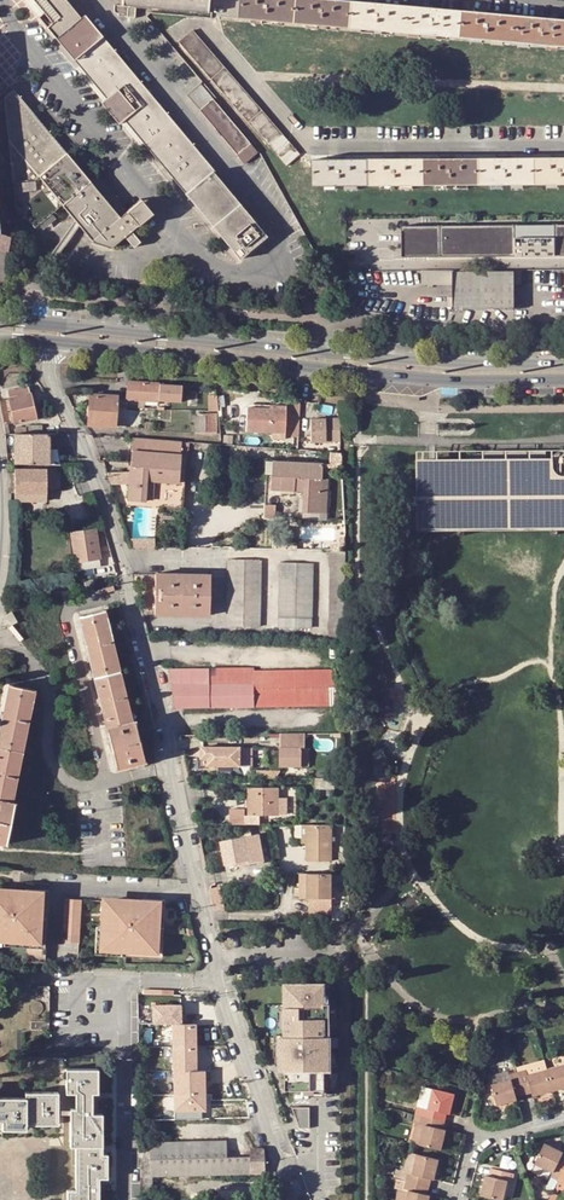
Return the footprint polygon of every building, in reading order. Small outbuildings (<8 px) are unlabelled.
[(48,27),(53,23),(34,0),(25,0),(48,27)] [(71,3),(74,0),(34,0),(53,23),(73,6),(71,3)] [(116,4),(115,4),(115,12),(118,12),(119,15),(135,17),(136,6),(148,7),(208,12),(209,0),(116,0),(116,4)] [(239,18),(292,23),(294,0),(241,0),(239,18)] [(292,23),(348,28),(350,2),(332,0),(294,0),(292,23)] [(350,2),(348,28),(402,32),(404,6),(350,2)] [(48,27),(56,37),(82,16),(73,6),(53,23),(48,27)] [(404,6),(402,32),(458,37),(460,11),(404,6)] [(460,11),(458,37),(514,42),(516,16),(460,11)] [(116,51),(86,14),(82,16),(56,37),(88,75),(116,51)] [(514,42),(563,46),(563,20),(516,16),(514,42)] [(192,31),(179,42),(287,165),(299,154),(192,31)] [(88,75),(168,171),(196,148),(116,51),(88,75)] [(238,155),(251,144),(201,82),(186,94),(238,155)] [(34,227),(63,204),(57,196),(85,174),(14,90),(9,94),(4,98),(16,205),(34,227)] [(251,144),(238,155),(245,164),(258,153),(251,144)] [(168,171),(179,184),(206,161),(196,148),(168,171)] [(478,159),(478,185),(534,184),(534,158),(478,159)] [(534,184),(563,184),(563,158),(534,158),(534,184)] [(314,160),(315,186),(368,186),(367,159),(314,160)] [(367,159),(368,186),(424,185),(423,159),(367,159)] [(423,159),(424,185),(478,185),(478,159),(423,159)] [(179,184),(186,192),(212,170),(214,169),(206,161),(179,184)] [(219,233),(246,210),(212,170),(186,192),(219,233)] [(85,174),(57,196),(63,204),(91,181),(85,174)] [(127,212),(97,176),(91,181),(120,217),(127,212)] [(127,212),(120,217),(91,181),(63,204),(79,223),(94,242),(112,247),(125,236),(134,247),(141,241),(133,230),(152,213),(141,200),(127,212)] [(219,233),(240,257),(267,235),(246,210),(219,233)] [(440,227),(440,256),(563,256),(563,226),(440,227)] [(401,256),(440,256),(440,227),(401,228),(401,256)] [(6,287),(15,237),(9,236),(1,234),(0,234),(0,285),(6,287)] [(454,284),(454,297),(448,297),(448,306),(454,306),(454,308),(514,308),(513,270),(453,271),(454,284)] [(422,284),(454,284),(453,271),(422,272),(422,284)] [(181,402),(183,385),(129,382),(127,398),(181,402)] [(10,399),(8,400),(14,422),(37,417),(30,386),(8,391),(10,399)] [(116,427),(118,396),(91,394),(90,425),(116,427)] [(210,411),(220,412),(219,396),(211,396),(210,411)] [(8,400),(0,401),(0,408),(2,425),(14,422),(8,400)] [(297,435),(298,406),(286,405),(286,408),(249,406),(248,431),(285,433),(285,435),(288,435),(297,435)] [(218,433),(218,413),(204,413),(204,416),(196,416),(196,433),(218,433)] [(311,418),(312,441),(341,440),(340,416),(311,418)] [(27,433),(44,434),(44,426),(27,426),(27,433)] [(44,434),(27,433),(15,433),(15,463),(49,463),(61,463),(55,434),(49,434),(44,434)] [(147,480),(179,482),(181,455),(182,443),(181,441),(143,438),(134,437),(131,471),(107,473),(112,484),(130,484),(129,499),(146,501),(147,480)] [(415,451),(415,531),(563,530),(563,450),(415,451)] [(187,455),(181,455),(179,482),(147,480),(146,501),(145,507),(149,507),(183,510),(187,455)] [(303,512),(304,490),(294,490),(282,489),(272,488),(272,480),(273,461),(268,461),(266,515),(303,517),(303,512)] [(322,478),(323,464),(273,461),(272,480),(283,481),(282,489),(294,490),(294,486),(304,487),(304,490),(303,512),(321,513),(322,478)] [(61,469),(16,468),(16,500),(48,500),(47,488),(60,488),(61,469)] [(282,489),(283,481),(272,480),(272,488),(282,489)] [(16,500),(16,509),(46,510),(47,510),(48,500),(16,500)] [(72,536),(76,561),(99,557),(95,533),(94,533),(93,529),(74,532),(75,536),(72,536)] [(131,546),(147,546),(147,537),(132,537),(128,536),(131,546)] [(259,625),(260,559),(228,558),(227,624),(259,625)] [(279,625),(312,626),(312,563),(280,563),(279,625)] [(210,615),(210,574),(156,572),(155,613),(210,615)] [(131,721),(104,610),(79,616),(118,768),(145,762),(134,720),(131,721)] [(10,626),(16,622),(11,612),(4,615),(10,626)] [(337,705),(337,672),(337,670),(255,670),(255,668),(170,669),(176,706),(337,705)] [(0,732),(0,843),(7,844),(16,802),(12,801),(34,689),(10,684),(0,732)] [(303,748),(306,748),(306,733),(281,733),(279,765),(303,766),(303,748)] [(202,764),(241,764),(241,746),(202,746),(202,764)] [(252,746),(241,746),(241,764),(252,765),(252,746)] [(281,769),(258,768),(258,777),(276,777),(281,769)] [(248,786),(248,813),(261,814),(276,814),(277,787),(248,786)] [(260,823),(261,814),(248,813),(245,813),(245,807),(231,807),(230,823),(260,823)] [(307,823),(306,842),(306,859),(333,860),(333,823),(307,823)] [(237,865),(264,860),(260,834),(221,840),(225,863),(237,861),(237,865)] [(308,872),(309,897),(333,897),(333,872),(308,872)] [(215,909),(226,909),(220,887),(211,889),(215,909)] [(39,895),(0,892),(0,939),(36,941),(39,895)] [(77,945),(80,901),(63,900),(60,944),(77,945)] [(153,954),(156,905),(104,902),(101,951),(153,954)] [(325,984),(286,985),(286,1039),(281,1039),(281,1072),(286,1072),(286,1080),(286,1090),(325,1090),(325,1080),(331,1080),(331,1004),(325,1004),(325,984)] [(38,987),(38,997),(46,997),(49,997),(50,992),(50,987),(38,987)] [(33,1022),(32,1031),(50,1031),(49,1022),(33,1022)] [(197,1023),(172,1023),(173,1110),(206,1110),(206,1070),(198,1070),(197,1023)] [(563,1088),(563,1066),(548,1070),(554,1091),(563,1088)] [(98,1070),(67,1070),(67,1093),(77,1093),(77,1109),(71,1109),(71,1113),(71,1146),(77,1146),(77,1192),(69,1192),(69,1199),(100,1199),(99,1191),(95,1191),(95,1179),(99,1179),(108,1179),(108,1155),(103,1156),(102,1114),(93,1114),(89,1114),(89,1102),(93,1101),(93,1093),(98,1093),(98,1070)] [(524,1092),(532,1089),(534,1094),(534,1096),(554,1091),(548,1070),(529,1076),(527,1071),(518,1073),(524,1092)] [(517,1101),(517,1099),(515,1094),(524,1092),(518,1073),(509,1075),(511,1080),(491,1085),(497,1107),(517,1101)] [(443,1113),(451,1115),(456,1094),(434,1089),(430,1108),(424,1106),(422,1116),(439,1121),(441,1120),(443,1113)] [(3,1117),(3,1122),(3,1130),(27,1130),(27,1125),(58,1125),(58,1113),(58,1109),(58,1093),(26,1093),(26,1098),(0,1098),(0,1117),(3,1117)] [(310,1107),(293,1107),(300,1128),(310,1128),(310,1107)] [(417,1124),(426,1126),(421,1145),(441,1150),(446,1131),(439,1129),(441,1120),(439,1121),(422,1116),(419,1116),(417,1124)] [(141,1177),(154,1177),(266,1174),(266,1149),(251,1149),(252,1158),(228,1158),(228,1141),(141,1144),(141,1177)] [(558,1160),(560,1154),(561,1153),(544,1145),(534,1164),(552,1173),(550,1178),(558,1181),(563,1168),(563,1162),(558,1160)] [(425,1186),(427,1178),(432,1179),(434,1180),(439,1161),(419,1156),(414,1175),(409,1174),(407,1181),(425,1186)] [(510,1181),(512,1173),(495,1168),(493,1178),(489,1176),(485,1176),(481,1194),(502,1199),(507,1181),(510,1181)] [(554,1190),(558,1181),(550,1178),(546,1186),(554,1190)] [(428,1195),(423,1194),(425,1186),(407,1181),(406,1189),(410,1191),(408,1199),(429,1199),(430,1196),(428,1195)] [(563,1187),(563,1184),(558,1181),(554,1190),(552,1192),(557,1195),(560,1190),(562,1191),(563,1187)] [(154,1195),(154,1186),(141,1186),(141,1196),(154,1195)]
